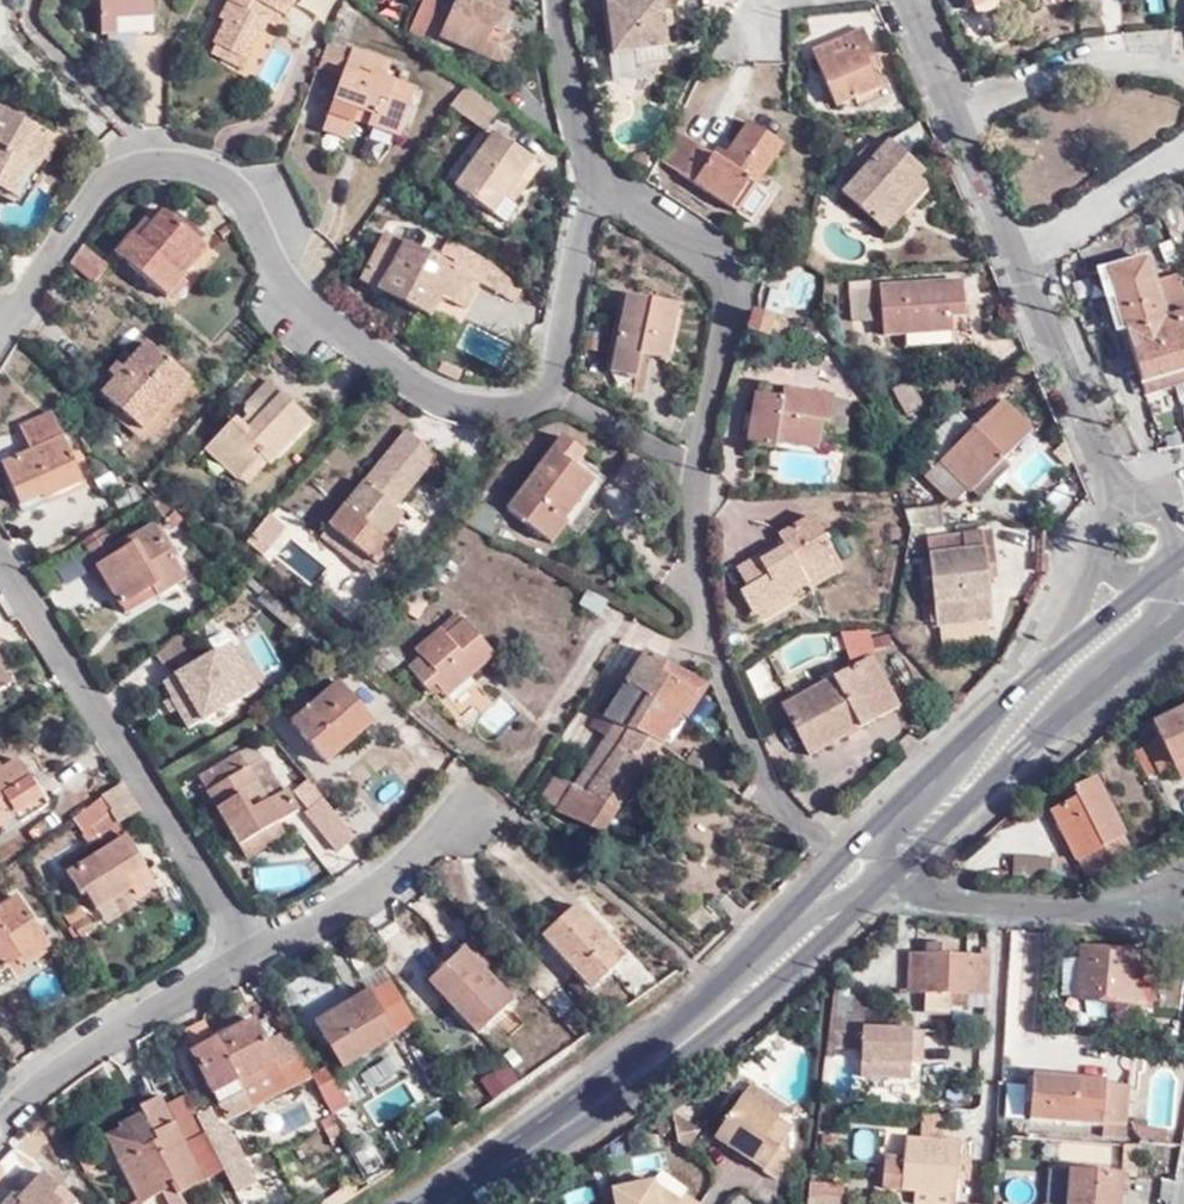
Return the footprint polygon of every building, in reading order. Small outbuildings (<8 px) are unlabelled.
[(108,36),(158,33),(154,0),(105,0),(108,36)] [(242,67),(271,15),(282,21),(294,0),(225,0),(223,3),(227,6),(216,24),(222,28),(210,48),(213,50),(242,67)] [(440,37),(495,62),(501,62),(507,61),(510,59),(514,52),(515,47),(513,39),(509,35),(503,32),(515,6),(501,0),(456,0),(440,37)] [(668,45),(664,14),(671,13),(670,0),(609,0),(616,52),(639,49),(668,45)] [(867,28),(845,37),(851,48),(840,53),(834,42),(816,50),(838,104),(881,86),(873,67),(883,63),(867,28)] [(851,48),(845,37),(834,42),(840,53),(851,48)] [(325,45),(317,70),(343,78),(351,53),(325,45)] [(669,54),(668,45),(639,49),(639,58),(669,54)] [(237,75),(242,67),(213,50),(207,59),(237,75)] [(351,53),(343,78),(325,131),(351,139),(357,122),(360,111),(374,115),(371,125),(401,135),(415,91),(386,82),(378,80),(383,63),(351,53)] [(391,66),(383,63),(378,80),(386,82),(391,66)] [(496,113),(463,89),(449,108),(480,132),(496,113)] [(360,111),(357,122),(371,125),(374,115),(360,111)] [(6,196),(28,159),(36,163),(47,143),(0,115),(0,193),(6,196)] [(697,145),(678,173),(737,212),(782,145),(748,122),(721,161),(697,145)] [(504,198),(511,203),(535,170),(490,136),(451,191),(488,218),(498,206),(504,198)] [(885,229),(901,209),(892,201),(915,175),(919,170),(885,140),(875,153),(866,146),(855,158),(864,166),(842,192),(885,229)] [(892,201),(901,209),(923,184),(915,175),(892,201)] [(505,211),(511,203),(504,198),(498,206),(505,211)] [(167,206),(204,237),(209,229),(174,199),(167,206)] [(142,236),(135,231),(117,252),(167,294),(185,273),(178,267),(204,237),(167,206),(154,221),(142,236)] [(147,216),(135,231),(142,236),(154,221),(147,216)] [(464,309),(477,285),(448,269),(452,262),(438,255),(426,249),(423,255),(382,235),(359,283),(427,317),(440,297),(464,309)] [(178,267),(185,273),(210,244),(204,237),(178,267)] [(505,299),(512,285),(492,263),(443,239),(438,255),(452,262),(448,269),(477,285),(505,299)] [(77,251),(102,272),(109,265),(82,243),(77,251)] [(77,251),(70,261),(94,282),(102,272),(77,251)] [(1107,269),(1123,326),(1142,399),(1183,385),(1183,293),(1177,270),(1157,275),(1150,255),(1107,269)] [(1123,326),(1107,269),(1098,271),(1114,328),(1123,326)] [(962,281),(883,287),(888,333),(950,329),(949,315),(965,314),(962,281)] [(677,298),(626,284),(604,367),(630,374),(638,344),(663,350),(677,298)] [(874,285),(854,286),(856,318),(876,318),(874,285)] [(773,288),(766,310),(783,315),(788,292),(773,288)] [(773,318),(753,314),(747,332),(767,336),(773,318)] [(151,339),(105,395),(146,430),(190,374),(151,339)] [(911,377),(897,387),(912,413),(927,403),(911,377)] [(272,379),(235,417),(249,430),(284,392),(272,379)] [(783,398),(758,396),(751,445),(777,447),(777,439),(821,445),(824,422),(831,422),(835,392),(785,386),(783,398)] [(249,430),(235,417),(205,447),(238,477),(239,476),(260,455),(270,464),(313,419),(284,392),(249,430)] [(934,449),(915,465),(947,496),(953,499),(956,499),(961,496),(968,489),(973,493),(1037,430),(1006,398),(944,460),(934,449)] [(19,422),(30,445),(0,461),(17,499),(41,488),(43,494),(84,475),(48,406),(19,422)] [(333,521),(320,535),(370,574),(400,535),(392,528),(403,514),(394,507),(419,477),(428,483),(437,474),(441,476),(448,467),(404,433),(333,521)] [(547,446),(570,463),(579,450),(556,433),(547,446)] [(503,509),(554,538),(567,521),(561,516),(589,478),(570,463),(547,446),(503,509)] [(260,455),(239,476),(249,485),(270,464),(260,455)] [(907,530),(944,525),(941,506),(900,510),(907,530)] [(550,542),(554,538),(503,509),(550,542)] [(759,552),(735,565),(744,582),(736,587),(750,610),(806,581),(802,574),(834,556),(811,513),(779,532),(785,543),(761,555),(759,552)] [(109,529),(89,543),(126,598),(160,579),(165,589),(188,575),(154,521),(128,537),(131,542),(122,547),(109,529)] [(84,537),(89,543),(109,529),(106,523),(84,537)] [(983,530),(923,540),(936,622),(989,613),(984,574),(990,573),(983,530)] [(160,579),(126,598),(132,608),(165,589),(160,579)] [(297,623),(301,618),(266,589),(261,596),(295,625),(297,623)] [(427,604),(410,594),(401,610),(418,620),(427,604)] [(458,609),(450,616),(457,623),(465,617),(458,609)] [(457,623),(450,616),(415,647),(421,654),(408,666),(426,688),(434,681),(446,694),(496,651),(465,617),(457,623)] [(329,650),(333,645),(301,618),(297,623),(329,650)] [(194,647),(182,632),(153,656),(165,670),(194,647)] [(205,642),(211,653),(226,644),(219,633),(205,642)] [(226,644),(211,653),(161,683),(190,731),(254,690),(226,644)] [(604,833),(681,718),(691,704),(697,707),(706,694),(687,682),(690,676),(649,651),(600,728),(610,736),(602,749),(580,783),(561,771),(547,793),(566,806),(563,811),(604,833)] [(877,661),(788,708),(814,759),(903,713),(877,661)] [(372,699),(383,687),(358,666),(346,683),(372,699)] [(9,687),(0,672),(0,693),(9,687)] [(687,682),(706,694),(709,688),(690,676),(687,682)] [(378,721),(345,683),(318,705),(307,693),(291,707),(300,718),(296,723),(330,762),(378,721)] [(691,704),(681,718),(688,722),(697,707),(691,704)] [(1152,725),(1160,741),(1148,747),(1161,775),(1175,766),(1182,778),(1183,776),(1183,709),(1152,725)] [(584,737),(602,749),(610,736),(600,728),(593,724),(584,737)] [(249,769),(264,760),(255,745),(202,777),(239,841),(277,820),(299,807),(288,786),(283,789),(266,799),(249,769)] [(283,789),(264,760),(249,769),(266,799),(283,789)] [(13,815),(20,822),(48,805),(20,761),(2,772),(0,768),(0,823),(13,815)] [(1076,798),(1065,804),(1050,813),(1076,862),(1080,859),(1090,876),(1132,853),(1123,836),(1127,833),(1095,777),(1071,790),(1076,798)] [(137,807),(121,782),(101,797),(112,812),(110,814),(117,823),(137,807)] [(1061,795),(1065,804),(1076,798),(1071,790),(1061,795)] [(338,852),(354,837),(321,796),(304,810),(338,852)] [(119,828),(117,823),(110,814),(112,812),(101,797),(70,821),(82,835),(87,831),(99,844),(119,828)] [(277,820),(239,841),(246,853),(284,831),(277,820)] [(128,840),(68,876),(83,899),(88,897),(98,912),(133,890),(137,896),(157,883),(128,840)] [(586,969),(598,980),(625,953),(576,901),(543,935),(581,974),(586,969)] [(16,965),(20,969),(48,951),(16,902),(0,912),(0,976),(16,965)] [(88,920),(76,929),(83,940),(96,931),(88,920)] [(477,931),(462,944),(466,947),(433,977),(482,1030),(517,998),(486,966),(499,954),(477,931)] [(991,996),(993,958),(952,957),(952,948),(928,948),(928,955),(914,954),(912,992),(928,992),(928,1012),(952,1013),(954,995),(991,996)] [(1163,959),(1085,953),(1082,999),(1159,1005),(1163,959)] [(592,986),(598,980),(586,969),(581,974),(592,986)] [(370,996),(318,1034),(348,1077),(401,1038),(370,996)] [(865,1000),(833,997),(825,1057),(833,1058),(834,1047),(847,1048),(848,1032),(857,1033),(856,1048),(861,1049),(861,1078),(910,1081),(911,1067),(912,1032),(862,1029),(865,1000)] [(190,1071),(204,1100),(212,1096),(234,1085),(275,1064),(252,1022),(192,1053),(199,1066),(190,1071)] [(848,1032),(847,1048),(856,1048),(857,1033),(848,1032)] [(924,1033),(912,1032),(911,1067),(921,1068),(924,1033)] [(183,1057),(190,1071),(199,1066),(192,1053),(183,1057)] [(1032,1069),(1028,1115),(1100,1122),(1101,1119),(1132,1122),(1136,1083),(1104,1080),(1104,1076),(1032,1069)] [(751,1083),(742,1096),(777,1119),(785,1106),(751,1083)] [(212,1096),(225,1118),(246,1108),(234,1085),(212,1096)] [(104,1136),(137,1203),(169,1186),(174,1195),(200,1181),(157,1096),(138,1106),(141,1113),(123,1122),(124,1126),(118,1129),(104,1136)] [(777,1119),(742,1096),(715,1136),(777,1180),(790,1160),(776,1151),(792,1129),(777,1119)] [(915,1192),(956,1194),(961,1143),(943,1142),(945,1118),(920,1116),(918,1140),(905,1139),(903,1159),(885,1158),(883,1188),(915,1192)] [(212,1134),(223,1156),(232,1151),(221,1129),(212,1134)] [(204,1138),(215,1160),(223,1156),(212,1134),(204,1138)] [(192,1144),(204,1166),(215,1160),(204,1138),(192,1144)] [(1157,1150),(1157,1146),(1150,1142),(1143,1143),(1141,1149),(1142,1154),(1144,1158),(1149,1158),(1154,1157),(1156,1155),(1157,1150)] [(1066,1165),(1063,1201),(1040,1199),(1040,1203),(1110,1203),(1113,1170),(1066,1165)] [(684,1195),(688,1190),(662,1173),(656,1180),(613,1188),(616,1203),(697,1203),(684,1195)] [(72,1203),(40,1176),(16,1203),(11,1198),(5,1203),(72,1203)] [(806,1203),(840,1203),(842,1187),(809,1183),(806,1203)] [(956,1194),(915,1192),(915,1203),(955,1203),(956,1194)]
